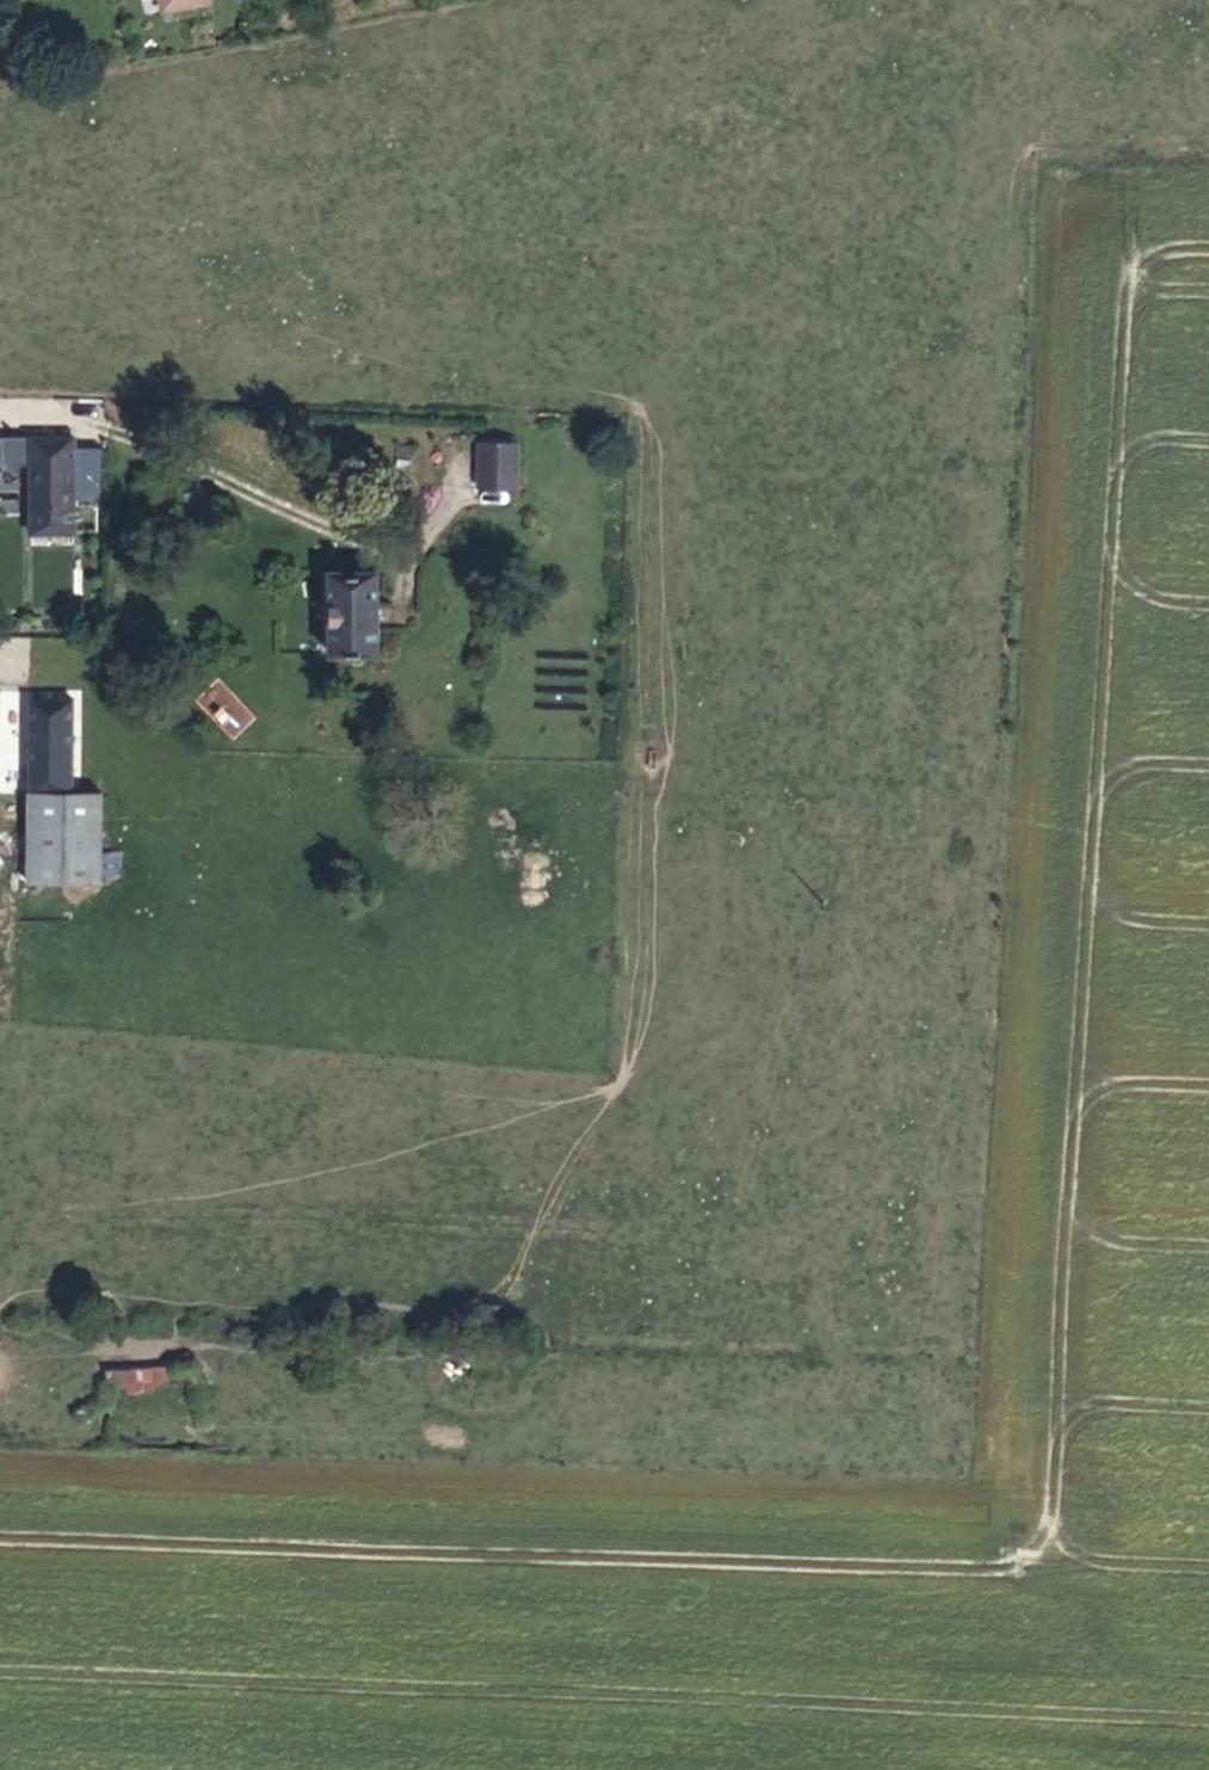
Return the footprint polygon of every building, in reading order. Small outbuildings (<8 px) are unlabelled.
[(208,0),(161,0),(163,11),(209,2),(208,0)] [(31,438),(31,534),(74,534),(74,499),(101,500),(102,449),(74,450),(74,438),(31,438)] [(479,486),(517,487),(517,444),(479,443),(479,486)] [(330,654),(377,654),(377,572),(330,572),(330,654)] [(73,700),(30,700),(29,882),(101,883),(102,792),(72,792),(73,700)] [(108,1360),(108,1389),(196,1388),(196,1359),(108,1360)]
